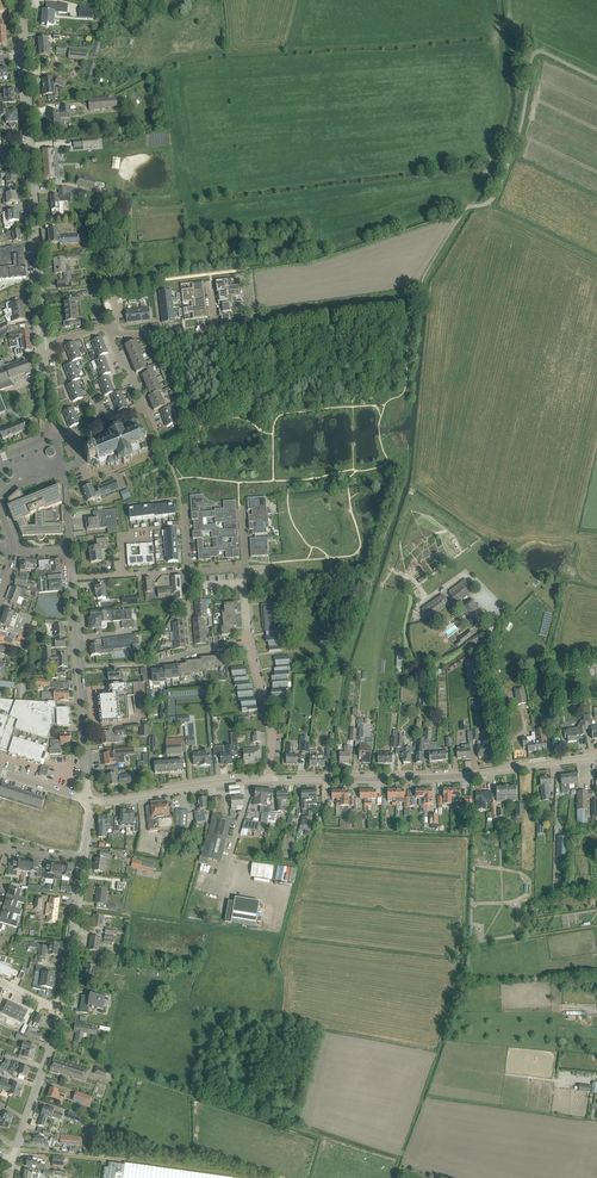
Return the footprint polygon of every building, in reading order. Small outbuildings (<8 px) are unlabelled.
[(41,25),(47,27),(48,27),(49,25),(54,25),(54,24),(52,24),(54,12),(68,13),(68,5),(60,2),(59,4),(46,2),(46,9),(47,9),(47,11),(43,11),(43,21),(42,21),(41,25)] [(80,7),(79,17),(93,19),(94,8),(80,7)] [(39,39),(39,47),(52,46),(52,44),(48,44),(48,38),(39,39)] [(95,40),(91,54),(98,56),(102,42),(95,40)] [(52,46),(39,47),(40,56),(49,55),(49,49),(52,49),(52,46)] [(56,53),(65,54),(66,47),(57,46),(56,53)] [(69,59),(87,61),(88,51),(70,49),(69,59)] [(95,64),(89,62),(86,74),(92,76),(95,64)] [(55,84),(64,87),(67,81),(58,77),(55,84)] [(43,89),(43,95),(48,95),(49,100),(56,99),(57,99),(56,93),(53,93),(52,79),(43,80),(43,89)] [(15,102),(14,88),(3,89),(4,94),(0,95),(0,99),(0,103),(15,102)] [(89,100),(90,109),(93,108),(94,110),(106,109),(106,106),(117,105),(117,99),(106,100),(106,99),(89,100)] [(0,116),(6,116),(6,123),(9,123),(9,126),(11,128),(14,128),(16,125),(15,123),(18,123),(17,111),(7,112),(7,105),(0,106),(0,112),(0,116)] [(49,119),(46,119),(47,127),(49,127),(49,128),(62,127),(61,118),(70,117),(69,106),(62,106),(62,111),(59,111),(48,112),(49,119)] [(99,137),(74,139),(74,147),(83,147),(100,146),(99,137)] [(59,178),(58,163),(56,163),(55,157),(58,157),(57,149),(43,150),(45,179),(59,178)] [(102,156),(97,174),(109,177),(113,159),(102,156)] [(1,173),(1,177),(6,177),(7,186),(13,185),(13,183),(16,182),(16,172),(1,173)] [(81,176),(79,185),(94,188),(96,180),(81,176)] [(51,204),(52,204),(52,214),(59,213),(59,202),(71,201),(71,198),(75,198),(74,193),(75,189),(66,187),(65,188),(59,189),(59,193),(60,193),(60,195),(51,196),(51,201),(51,202),(51,204)] [(3,200),(4,204),(12,204),(12,202),(18,202),(17,198),(16,198),(15,192),(9,193),(9,189),(3,189),(4,194),(7,194),(7,200),(3,200)] [(4,223),(5,228),(11,228),(10,224),(15,224),(14,221),(19,221),(18,212),(12,212),(4,213),(4,215),(3,215),(4,223)] [(48,229),(49,243),(59,243),(59,244),(79,243),(78,235),(59,236),(59,229),(48,229)] [(21,231),(8,233),(8,234),(4,235),(0,237),(0,243),(7,243),(7,241),(13,241),(14,243),(17,243),(17,241),(21,241),(20,236),(21,236),(22,235),(21,232),(21,231)] [(26,278),(25,266),(23,248),(13,249),(13,246),(7,248),(0,250),(0,280),(26,278)] [(64,280),(57,281),(58,289),(72,288),(70,269),(70,268),(69,267),(69,266),(67,265),(66,265),(65,264),(65,258),(54,258),(55,273),(64,273),(64,280)] [(228,279),(215,280),(216,287),(220,286),(220,292),(238,289),(238,290),(240,289),(239,284),(228,285),(228,279)] [(191,288),(180,290),(181,296),(199,294),(199,290),(203,290),(202,282),(191,283),(191,288)] [(221,297),(217,298),(218,304),(222,303),(233,302),(232,296),(239,295),(238,290),(238,289),(220,292),(221,297)] [(171,290),(159,292),(160,300),(172,298),(171,291),(171,290)] [(199,294),(181,296),(182,302),(190,301),(191,307),(202,306),(205,305),(205,298),(201,299),(200,294),(199,294)] [(64,323),(64,326),(65,327),(71,327),(71,325),(75,325),(75,327),(81,326),(80,320),(76,321),(75,309),(74,302),(78,301),(78,296),(66,297),(67,302),(65,303),(66,321),(65,321),(64,323)] [(172,298),(160,300),(160,307),(173,306),(172,298)] [(222,308),(219,309),(220,316),(223,315),(237,313),(236,307),(240,307),(239,301),(233,302),(222,303),(222,308)] [(22,303),(16,304),(8,305),(9,309),(9,313),(24,311),(22,303)] [(173,306),(160,307),(161,315),(174,314),(173,306)] [(191,307),(182,308),(183,314),(191,313),(192,319),(207,317),(206,310),(202,311),(202,306),(191,307)] [(148,308),(141,309),(142,321),(150,320),(149,308),(148,308)] [(126,310),(125,310),(127,323),(135,322),(133,309),(126,310)] [(141,309),(133,309),(135,322),(142,321),(141,309)] [(24,311),(9,313),(11,322),(19,321),(25,320),(24,311)] [(224,320),(220,320),(221,327),(233,326),(232,320),(242,319),(241,312),(237,313),(223,315),(224,320)] [(174,314),(161,315),(162,322),(162,323),(175,322),(175,321),(174,314)] [(1,332),(9,327),(7,323),(0,327),(0,332),(1,332)] [(9,327),(1,332),(3,336),(8,333),(10,348),(18,347),(18,348),(16,348),(15,350),(15,355),(17,357),(20,356),(21,354),(23,354),(22,353),(26,352),(32,351),(29,330),(28,331),(27,323),(21,324),(18,324),(18,326),(9,327)] [(92,341),(95,349),(104,345),(101,337),(92,341)] [(125,345),(136,373),(144,370),(146,374),(142,375),(150,396),(148,397),(154,411),(164,407),(158,393),(160,392),(152,372),(153,371),(152,368),(159,365),(158,362),(151,365),(152,366),(146,369),(134,341),(125,345)] [(65,346),(68,354),(78,350),(75,342),(65,346)] [(104,345),(95,349),(98,357),(108,353),(104,345)] [(78,350),(68,354),(72,362),(81,358),(78,350)] [(95,361),(98,368),(107,365),(104,357),(95,361)] [(0,390),(7,388),(13,386),(10,379),(31,372),(27,362),(11,367),(10,363),(4,365),(0,366),(0,390)] [(64,367),(67,374),(77,371),(74,363),(64,367)] [(107,365),(98,368),(101,376),(110,372),(107,365)] [(77,371),(67,374),(71,382),(80,378),(77,371)] [(99,380),(102,388),(111,384),(108,376),(99,380)] [(67,386),(70,394),(79,390),(76,382),(67,386)] [(111,384),(102,388),(105,395),(114,392),(111,384)] [(79,390),(70,394),(73,401),(82,397),(79,390)] [(111,395),(114,403),(124,399),(121,391),(111,395)] [(124,399),(114,403),(118,411),(127,407),(124,399)] [(160,411),(164,419),(173,415),(170,407),(160,411)] [(64,412),(67,419),(76,416),(73,408),(64,412)] [(173,415),(164,419),(167,426),(176,422),(173,415)] [(76,416),(67,419),(70,427),(79,423),(76,416)] [(104,435),(103,437),(100,437),(99,437),(100,438),(98,439),(97,440),(98,440),(98,442),(92,445),(92,444),(91,444),(90,444),(90,443),(88,444),(87,446),(89,450),(87,451),(86,451),(87,451),(88,454),(85,455),(88,463),(91,462),(92,464),(92,465),(93,465),(94,464),(95,466),(95,467),(97,468),(97,467),(106,464),(107,464),(108,465),(108,466),(109,465),(111,465),(111,466),(112,466),(112,465),(114,464),(116,464),(116,465),(117,465),(116,464),(118,463),(119,464),(119,463),(119,462),(119,461),(124,463),(124,464),(125,464),(125,463),(130,461),(131,462),(131,461),(131,460),(133,456),(134,456),(134,455),(133,455),(139,453),(139,454),(140,453),(140,452),(148,449),(148,450),(149,449),(148,449),(148,448),(150,447),(149,446),(147,446),(146,443),(146,442),(145,441),(146,438),(147,438),(147,437),(146,437),(144,434),(145,433),(145,432),(144,433),(141,431),(141,430),(140,430),(138,424),(139,423),(139,420),(136,420),(136,421),(128,424),(127,424),(128,427),(123,430),(118,428),(117,427),(117,426),(117,428),(111,430),(111,429),(110,430),(110,431),(109,435),(107,434),(107,433),(106,433),(104,434),(104,435)] [(3,440),(26,430),(26,429),(27,427),(28,427),(28,426),(27,426),(27,424),(27,423),(26,424),(23,423),(23,422),(0,431),(0,432),(3,440)] [(92,485),(88,486),(82,489),(87,502),(93,499),(97,498),(101,496),(119,489),(118,486),(115,480),(104,485),(105,486),(102,487),(102,486),(97,487),(98,489),(94,490),(92,485)] [(35,498),(36,498),(35,497),(25,501),(21,491),(19,490),(8,500),(11,508),(10,509),(9,509),(11,513),(13,513),(14,516),(13,517),(13,518),(14,521),(15,521),(16,521),(23,537),(36,536),(36,537),(37,538),(37,539),(38,539),(38,540),(39,540),(40,540),(40,541),(41,541),(42,540),(43,540),(44,539),(45,538),(45,537),(45,536),(61,535),(61,534),(63,534),(63,524),(54,525),(53,522),(54,522),(55,522),(56,522),(56,521),(57,521),(58,520),(59,519),(59,518),(59,517),(59,516),(59,515),(59,514),(58,513),(58,512),(57,512),(56,511),(55,511),(54,511),(54,510),(53,510),(53,507),(62,503),(61,489),(59,489),(59,488),(43,494),(43,495),(43,494),(43,499),(41,499),(41,494),(37,494),(38,499),(35,499),(35,498)] [(131,497),(128,489),(120,492),(123,500),(131,497)] [(203,495),(190,496),(191,506),(194,506),(195,513),(199,512),(199,507),(199,506),(209,505),(208,501),(203,497),(203,495)] [(253,509),(254,515),(266,514),(264,497),(266,497),(247,498),(248,510),(253,509)] [(224,509),(215,509),(215,511),(215,517),(233,516),(232,509),(236,509),(235,501),(223,501),(223,502),(224,509)] [(162,516),(161,505),(154,506),(156,518),(156,519),(163,518),(162,516)] [(137,520),(137,518),(135,507),(129,508),(130,521),(137,520)] [(117,509),(104,511),(99,511),(93,512),(93,513),(94,512),(94,517),(85,518),(87,530),(107,528),(108,532),(118,531),(117,527),(116,519),(118,519),(117,509)] [(195,513),(191,513),(192,520),(194,520),(195,520),(196,526),(203,525),(203,518),(207,518),(215,517),(215,511),(199,512),(195,513)] [(268,516),(266,517),(266,514),(272,514),(272,513),(266,514),(254,515),(254,522),(249,522),(249,530),(252,530),(252,534),(266,533),(266,528),(263,528),(263,523),(268,523),(268,516)] [(233,516),(215,517),(215,521),(224,521),(224,522),(225,530),(234,529),(237,529),(237,521),(233,521),(233,516)] [(194,532),(193,532),(193,538),(193,539),(197,539),(197,538),(202,538),(201,532),(211,531),(212,538),(213,538),(216,538),(216,530),(216,524),(207,525),(203,525),(196,526),(196,532),(194,532)] [(216,530),(216,538),(217,544),(223,544),(223,539),(227,537),(231,538),(232,543),(235,543),(235,544),(236,543),(238,543),(238,535),(234,535),(234,529),(225,530),(216,530)] [(97,547),(89,548),(91,563),(103,561),(101,550),(108,549),(107,537),(96,539),(97,547)] [(255,546),(250,546),(251,557),(268,555),(268,551),(263,552),(263,545),(268,544),(267,540),(273,540),(272,537),(255,538),(255,546)] [(202,538),(197,538),(197,539),(197,540),(199,560),(204,560),(205,560),(206,560),(211,559),(210,557),(210,555),(218,554),(218,552),(217,551),(217,548),(213,548),(203,549),(203,538),(202,538)] [(153,546),(153,543),(144,544),(145,564),(154,564),(153,554),(149,555),(149,546),(153,546)] [(223,544),(217,544),(217,548),(217,551),(227,550),(227,558),(233,558),(234,558),(235,558),(239,558),(239,550),(237,550),(235,550),(235,544),(235,543),(232,543),(223,544)] [(135,547),(135,544),(127,545),(127,556),(128,556),(128,558),(127,558),(128,565),(137,565),(136,556),(132,556),(131,547),(135,547)] [(145,564),(144,544),(135,544),(135,547),(140,547),(140,555),(136,556),(137,565),(145,564)] [(20,571),(26,572),(30,572),(31,568),(35,569),(35,566),(36,560),(23,559),(22,561),(22,560),(20,571)] [(37,573),(38,580),(38,584),(39,589),(39,593),(63,591),(61,579),(62,579),(60,559),(46,560),(39,561),(39,568),(40,572),(37,572),(37,573)] [(28,587),(28,588),(37,589),(37,588),(37,584),(38,584),(38,580),(36,581),(37,584),(35,584),(35,583),(27,582),(28,580),(29,575),(19,572),(18,577),(16,577),(15,583),(15,584),(25,586),(28,587)] [(158,598),(170,597),(170,594),(176,594),(177,598),(185,598),(185,589),(196,588),(195,580),(184,581),(184,576),(172,577),(173,589),(170,589),(169,588),(158,589),(158,598)] [(144,593),(143,593),(152,593),(152,600),(155,600),(155,592),(154,592),(153,582),(152,582),(152,579),(154,578),(142,579),(143,579),(144,593)] [(449,594),(457,604),(474,590),(465,578),(449,591),(450,592),(449,594)] [(95,582),(96,595),(97,595),(98,599),(106,598),(105,585),(103,586),(103,582),(95,582)] [(433,593),(440,589),(435,582),(429,587),(433,593)] [(21,605),(24,598),(27,590),(39,593),(39,589),(37,589),(28,588),(28,587),(25,586),(15,584),(14,587),(13,587),(8,600),(13,602),(12,604),(16,605),(17,603),(21,605)] [(421,608),(429,619),(447,607),(450,605),(442,594),(421,608)] [(468,619),(470,622),(474,626),(486,617),(472,599),(462,607),(470,617),(468,619)] [(195,605),(196,610),(206,609),(206,600),(195,601),(195,602),(195,601),(196,605),(195,605)] [(222,612),(223,620),(236,619),(235,615),(233,615),(232,611),(237,611),(237,603),(224,604),(225,612),(222,612)] [(266,632),(266,635),(266,642),(268,642),(269,646),(269,651),(281,650),(280,645),(279,641),(281,641),(281,634),(281,631),(276,631),(273,603),(261,604),(263,629),(266,632)] [(14,613),(6,609),(0,624),(8,627),(7,628),(11,630),(11,632),(10,632),(9,632),(12,633),(19,636),(19,635),(26,638),(34,617),(20,612),(19,615),(14,613)] [(99,612),(90,613),(92,629),(96,629),(96,633),(102,633),(102,628),(107,627),(107,622),(122,621),(122,628),(135,628),(134,619),(132,620),(131,609),(119,610),(99,612)] [(196,614),(196,618),(204,618),(207,617),(206,609),(196,610),(197,614),(196,614)] [(463,622),(458,614),(450,619),(456,627),(463,622)] [(194,627),(204,626),(204,618),(196,618),(193,619),(193,623),(194,623),(194,627)] [(236,619),(223,620),(224,627),(221,627),(222,635),(234,634),(234,630),(232,630),(231,627),(236,626),(236,619)] [(173,623),(173,632),(184,631),(183,627),(184,627),(183,622),(173,623)] [(56,637),(65,636),(64,625),(55,626),(56,637)] [(194,636),(205,635),(204,626),(194,627),(194,632),(195,632),(195,636),(194,636)] [(469,629),(458,638),(462,643),(473,635),(469,629)] [(173,632),(174,640),(185,639),(184,639),(184,635),(185,635),(184,631),(173,632)] [(10,638),(6,637),(0,635),(0,643),(12,647),(14,641),(23,644),(24,642),(29,644),(30,640),(26,638),(19,635),(19,636),(12,633),(10,638)] [(136,644),(135,635),(111,638),(112,647),(136,644)] [(205,635),(194,636),(195,640),(196,644),(195,644),(206,644),(205,635)] [(65,636),(56,637),(56,639),(55,639),(56,648),(66,647),(65,638),(63,638),(63,636),(65,636)] [(185,639),(174,640),(175,649),(186,648),(185,648),(185,644),(185,639)] [(11,649),(1,645),(0,646),(0,651),(9,654),(11,655),(13,650),(11,649)] [(101,654),(111,653),(111,647),(100,648),(100,645),(96,645),(90,645),(91,656),(101,655),(101,654)] [(58,668),(60,668),(64,668),(68,667),(67,655),(61,655),(57,655),(57,656),(52,656),(51,652),(44,653),(44,663),(52,662),(52,661),(58,661),(58,668)] [(212,657),(208,657),(209,670),(217,669),(217,667),(225,666),(224,653),(216,654),(216,659),(213,659),(212,657)] [(271,691),(271,692),(271,694),(271,703),(280,702),(286,701),(286,697),(286,690),(288,690),(288,682),(287,675),(289,675),(289,670),(289,667),(290,667),(290,660),(289,656),(283,657),(283,656),(274,657),(276,666),(276,668),(274,669),(274,676),(271,677),(272,683),(272,691),(271,691)] [(197,661),(193,661),(194,674),(202,673),(202,671),(209,670),(208,657),(200,658),(201,663),(197,663),(197,661)] [(4,667),(8,668),(9,668),(11,662),(5,660),(4,662),(0,661),(0,665),(4,667)] [(182,665),(178,665),(179,678),(187,677),(187,675),(194,674),(193,661),(185,662),(186,667),(182,667),(182,665)] [(178,665),(178,666),(171,667),(172,678),(179,678),(178,665)] [(247,678),(246,675),(246,670),(246,666),(237,667),(231,668),(231,672),(233,679),(234,679),(234,682),(235,687),(237,686),(237,693),(239,701),(240,701),(241,708),(242,712),(248,711),(248,712),(257,711),(256,702),(256,700),(256,699),(254,700),(253,692),(253,685),(250,685),(248,677),(247,678)] [(64,668),(60,668),(60,671),(57,671),(57,678),(60,677),(66,677),(66,670),(64,671),(64,668)] [(123,679),(123,674),(130,674),(130,669),(119,670),(119,669),(108,670),(109,680),(115,680),(120,679),(123,679)] [(160,686),(160,682),(158,670),(152,671),(153,686),(160,686)] [(26,684),(26,685),(49,687),(49,688),(54,689),(54,691),(69,692),(70,683),(50,682),(50,680),(44,680),(26,678),(26,684)] [(15,683),(15,689),(16,689),(14,700),(16,700),(24,701),(26,685),(26,684),(15,683)] [(127,683),(109,685),(110,694),(98,695),(100,724),(122,722),(120,694),(127,693),(127,683)] [(504,688),(503,685),(497,686),(499,694),(506,693),(505,688),(504,688)] [(524,688),(514,691),(517,705),(527,703),(524,688)] [(56,702),(57,702),(60,702),(60,701),(68,701),(69,700),(69,692),(54,691),(54,693),(42,692),(42,702),(52,703),(56,703),(56,702)] [(4,733),(3,733),(16,700),(14,700),(14,701),(11,701),(11,700),(5,699),(5,700),(0,699),(0,747),(4,733)] [(25,701),(24,701),(16,700),(3,733),(4,733),(0,747),(0,750),(9,753),(9,754),(42,765),(42,764),(44,765),(45,761),(47,762),(49,756),(44,754),(53,725),(57,726),(70,726),(70,717),(69,709),(57,709),(57,702),(56,702),(56,703),(52,703),(42,702),(33,701),(25,701)] [(564,732),(565,738),(567,738),(568,742),(578,741),(577,735),(580,735),(586,735),(585,729),(585,726),(585,722),(584,720),(581,721),(577,727),(571,728),(563,729),(564,732)] [(117,736),(124,735),(126,735),(125,727),(115,728),(115,731),(101,733),(103,744),(118,742),(117,736)] [(537,730),(535,730),(536,738),(539,738),(539,741),(535,742),(537,751),(546,750),(545,744),(543,729),(537,730)] [(252,733),(253,742),(261,742),(260,732),(252,733)] [(50,740),(50,745),(51,745),(51,748),(49,748),(50,755),(61,754),(61,747),(60,747),(60,745),(70,744),(70,733),(66,734),(66,733),(65,733),(65,734),(60,734),(60,740),(50,740)] [(402,735),(398,735),(398,738),(397,738),(397,748),(403,748),(403,753),(401,753),(401,757),(403,757),(403,763),(411,763),(411,753),(412,753),(414,753),(415,748),(412,748),(412,747),(411,748),(411,747),(410,746),(408,746),(407,747),(407,748),(405,748),(404,739),(402,739),(402,735)] [(537,751),(535,742),(532,742),(528,737),(522,738),(523,748),(528,748),(528,752),(537,751)] [(478,757),(482,757),(483,758),(491,757),(490,739),(481,740),(481,745),(478,745),(478,751),(478,757)] [(181,740),(166,741),(167,754),(182,753),(182,752),(186,752),(186,746),(185,740),(181,740)] [(300,752),(308,753),(309,743),(302,742),(300,752)] [(360,744),(359,751),(359,757),(363,758),(362,762),(368,763),(369,758),(370,758),(370,752),(371,749),(372,749),(373,743),(367,743),(367,744),(360,744)] [(293,744),(287,744),(287,754),(286,754),(286,764),(297,764),(297,754),(293,754),(293,744)] [(429,754),(430,762),(439,761),(438,752),(437,748),(437,747),(433,748),(433,745),(428,746),(429,754)] [(461,745),(462,747),(457,747),(458,753),(457,753),(457,759),(465,758),(465,759),(471,759),(469,745),(461,745)] [(340,763),(349,763),(349,758),(351,758),(351,747),(345,746),(345,753),(340,753),(340,763)] [(121,754),(134,753),(134,747),(128,747),(113,748),(104,749),(105,754),(104,754),(105,766),(111,765),(115,764),(122,763),(125,763),(125,757),(121,754)] [(226,754),(220,754),(221,757),(221,763),(227,762),(227,764),(232,763),(231,757),(231,754),(231,747),(226,747),(226,754)] [(438,752),(439,761),(448,760),(446,751),(446,747),(442,748),(442,752),(438,752)] [(255,763),(254,758),(257,757),(257,758),(262,758),(261,748),(255,748),(243,749),(244,757),(244,763),(255,763)] [(310,767),(324,767),(325,760),(327,760),(327,759),(331,760),(332,750),(327,749),(327,757),(325,757),(322,757),(318,757),(318,756),(318,755),(317,755),(317,751),(310,751),(310,757),(310,761),(310,767)] [(203,765),(203,766),(210,765),(210,763),(209,750),(201,751),(201,752),(193,752),(193,765),(203,764),(203,765)] [(378,757),(378,763),(391,763),(391,757),(392,753),(378,753),(378,757)] [(182,760),(167,761),(168,772),(183,771),(182,760)] [(168,772),(167,761),(154,761),(155,773),(168,772)] [(42,764),(42,765),(39,774),(47,776),(49,767),(43,766),(44,765),(42,764)] [(121,784),(120,776),(118,768),(117,769),(111,770),(112,774),(107,775),(109,786),(117,785),(117,784),(120,784),(121,784)] [(134,774),(120,776),(121,784),(135,781),(134,775),(134,774)] [(577,774),(568,775),(569,784),(570,788),(575,788),(575,789),(578,789),(577,774)] [(569,784),(568,775),(560,776),(562,787),(562,790),(566,790),(565,785),(569,784)] [(539,777),(540,786),(541,786),(542,801),(549,800),(547,785),(551,785),(551,782),(550,776),(539,777)] [(3,785),(2,785),(0,792),(0,798),(41,811),(45,799),(28,793),(25,792),(15,789),(12,788),(9,787),(3,785)] [(505,791),(505,786),(496,787),(497,798),(497,801),(503,801),(503,797),(503,791),(505,791)] [(516,786),(505,786),(505,791),(503,791),(503,797),(503,801),(516,801),(516,797),(516,786)] [(239,788),(227,788),(228,797),(239,796),(239,788)] [(424,805),(424,789),(419,789),(419,788),(416,788),(416,789),(415,789),(415,797),(420,797),(420,805),(421,805),(421,808),(423,808),(423,809),(424,808),(423,805),(424,805)] [(443,804),(451,804),(451,797),(451,788),(443,789),(443,797),(443,804)] [(451,797),(451,804),(452,804),(452,809),(456,809),(456,803),(455,800),(460,801),(460,797),(460,788),(451,788),(451,797)] [(273,791),(256,789),(254,805),(260,806),(260,812),(262,812),(261,822),(245,820),(242,828),(255,830),(265,832),(267,822),(269,813),(269,812),(270,807),(271,807),(271,801),(272,801),(273,791)] [(432,789),(424,789),(424,805),(427,805),(427,808),(435,808),(434,801),(433,801),(433,797),(432,797),(432,789)] [(308,804),(308,808),(316,808),(316,803),(317,803),(316,790),(307,790),(307,795),(308,795),(308,799),(309,799),(309,804),(308,804)] [(340,790),(332,790),(332,796),(332,799),(336,799),(336,806),(336,814),(339,814),(340,814),(341,806),(340,806),(340,790)] [(340,790),(340,806),(341,806),(354,805),(354,797),(348,797),(348,790),(340,790)] [(368,790),(360,790),(360,796),(360,798),(364,798),(364,806),(364,812),(366,812),(368,812),(368,806),(368,802),(368,798),(368,790)] [(376,790),(368,790),(368,798),(376,798),(376,790)] [(392,805),(396,805),(396,790),(387,790),(387,798),(388,798),(388,802),(392,802),(392,805)] [(396,790),(396,805),(396,802),(404,802),(404,808),(410,808),(409,804),(410,804),(410,797),(404,797),(404,790),(396,790)] [(282,801),(288,800),(287,791),(277,791),(277,801),(277,812),(282,811),(282,801)] [(484,792),(476,793),(476,801),(477,809),(477,808),(485,808),(485,809),(486,809),(485,801),(491,800),(490,791),(484,792)] [(592,792),(577,791),(577,824),(585,824),(585,819),(584,819),(584,811),(588,811),(588,799),(592,799),(592,798),(592,792)] [(236,809),(236,806),(244,806),(243,796),(235,796),(235,798),(231,798),(232,809),(236,809)] [(198,811),(194,811),(196,823),(206,821),(204,809),(208,808),(206,798),(205,797),(204,797),(203,797),(202,798),(202,799),(198,799),(199,805),(198,805),(198,811)] [(210,831),(208,837),(207,837),(202,856),(200,856),(199,863),(207,865),(209,858),(220,861),(230,823),(234,824),(235,820),(223,817),(224,811),(224,797),(215,797),(213,814),(214,815),(211,825),(206,824),(205,829),(210,831)] [(162,801),(162,804),(157,804),(157,801),(151,802),(151,806),(149,806),(148,806),(147,807),(147,808),(147,815),(148,825),(149,831),(154,830),(154,831),(174,829),(173,818),(172,807),(168,807),(168,800),(162,801)] [(176,809),(173,845),(185,846),(188,810),(176,809)] [(115,820),(114,831),(119,831),(119,827),(126,827),(127,810),(119,810),(119,821),(115,820)] [(127,810),(126,827),(133,827),(133,832),(138,832),(138,821),(134,821),(134,812),(131,811),(127,810)] [(277,812),(269,812),(269,813),(267,822),(276,823),(277,812)] [(106,838),(106,825),(109,825),(109,828),(113,828),(113,817),(110,817),(110,815),(109,815),(109,814),(106,814),(105,815),(105,817),(103,817),(103,816),(99,816),(99,825),(98,838),(101,838),(103,838),(106,838)] [(429,814),(430,825),(431,825),(431,827),(438,827),(438,824),(439,824),(438,814),(429,814)] [(308,818),(302,816),(300,825),(300,826),(307,828),(310,818),(308,818)] [(255,830),(242,828),(240,834),(254,837),(255,830)] [(566,857),(566,837),(558,836),(557,857),(566,857)] [(95,871),(98,872),(98,871),(105,872),(107,860),(103,859),(104,857),(109,857),(110,853),(100,851),(100,856),(101,856),(100,859),(95,858),(94,865),(95,865),(94,871),(95,871)] [(131,867),(153,872),(155,864),(133,859),(131,867)] [(17,870),(22,871),(23,861),(14,861),(14,866),(9,866),(8,871),(8,875),(17,876),(17,870)] [(23,861),(22,871),(30,872),(31,862),(23,861)] [(251,876),(272,879),(274,864),(252,861),(251,876)] [(31,862),(30,872),(38,873),(37,877),(42,878),(43,868),(39,868),(39,863),(31,862)] [(55,874),(56,865),(47,864),(47,869),(44,868),(43,879),(54,880),(55,874)] [(56,865),(55,874),(63,875),(64,866),(56,865)] [(66,866),(64,866),(63,875),(63,876),(70,878),(74,868),(66,865),(66,866)] [(24,903),(25,898),(20,896),(22,889),(10,886),(7,898),(18,901),(24,903)] [(102,904),(105,904),(107,889),(101,888),(100,888),(98,888),(96,903),(102,904)] [(34,910),(41,911),(43,897),(36,896),(34,910)] [(46,922),(56,923),(60,898),(54,897),(50,897),(49,903),(47,903),(45,915),(47,916),(46,922)] [(225,922),(231,923),(231,922),(254,925),(255,922),(256,922),(259,901),(235,897),(234,902),(228,901),(225,922)] [(7,898),(3,910),(14,913),(21,915),(22,909),(16,907),(18,901),(7,898)] [(19,921),(12,919),(14,913),(3,910),(0,919),(0,922),(17,927),(19,921)] [(99,915),(97,915),(94,915),(92,927),(103,929),(105,916),(99,915)] [(116,935),(105,934),(105,935),(104,939),(100,938),(91,937),(89,950),(99,951),(100,943),(103,943),(103,944),(112,945),(113,940),(116,941),(117,936),(116,936),(116,935)] [(47,948),(47,946),(40,945),(38,957),(45,958),(46,954),(49,954),(49,955),(57,956),(59,944),(51,943),(50,947),(50,948),(47,948)] [(0,973),(10,978),(14,971),(9,968),(13,959),(7,958),(4,964),(0,973)] [(97,974),(94,974),(95,966),(87,965),(85,978),(97,979),(97,974)] [(55,982),(56,978),(54,978),(55,975),(47,974),(48,970),(49,970),(49,969),(38,966),(37,966),(36,973),(37,973),(39,973),(40,973),(39,980),(55,982)] [(53,986),(54,986),(55,982),(39,980),(38,986),(37,986),(34,985),(33,988),(45,992),(45,991),(44,991),(45,988),(46,988),(52,989),(53,986)] [(82,995),(80,1012),(85,1013),(87,1013),(88,1007),(94,1008),(103,1009),(105,996),(95,994),(89,993),(89,996),(81,995),(82,995)] [(27,1011),(8,1002),(5,1008),(4,1008),(1,1013),(23,1024),(26,1018),(24,1018),(27,1011)] [(44,1024),(47,1019),(38,1015),(35,1023),(45,1028),(46,1025),(44,1024)] [(75,1041),(81,1042),(83,1042),(84,1032),(96,1034),(97,1028),(75,1025),(75,1029),(77,1030),(75,1041)] [(28,1027),(24,1035),(29,1036),(32,1037),(32,1036),(39,1039),(41,1034),(31,1031),(32,1029),(28,1027)] [(29,1036),(24,1035),(15,1031),(14,1034),(17,1035),(15,1038),(27,1042),(29,1036)] [(23,1042),(21,1048),(25,1050),(34,1053),(37,1047),(33,1045),(34,1043),(29,1042),(28,1044),(23,1042)] [(25,1050),(21,1048),(18,1058),(26,1061),(27,1058),(32,1060),(34,1053),(25,1050)] [(5,1057),(16,1061),(18,1055),(7,1052),(5,1057)] [(62,1074),(85,1081),(89,1070),(53,1059),(50,1069),(62,1073),(62,1074)] [(8,1070),(8,1071),(7,1072),(13,1076),(15,1072),(19,1073),(19,1074),(26,1077),(29,1069),(18,1065),(19,1062),(12,1060),(9,1067),(3,1062),(1,1065),(6,1069),(8,1070)] [(93,1074),(95,1075),(108,1079),(111,1071),(96,1066),(93,1074)] [(19,1097),(23,1086),(17,1084),(13,1083),(12,1086),(7,1084),(9,1080),(2,1078),(0,1084),(0,1089),(10,1092),(9,1094),(13,1095),(19,1097)] [(59,1090),(57,1089),(51,1087),(48,1097),(51,1098),(50,1101),(55,1103),(56,1099),(55,1099),(57,1095),(65,1098),(66,1093),(58,1090),(59,1090)] [(76,1092),(73,1100),(89,1105),(91,1097),(76,1092)] [(42,1114),(48,1116),(52,1118),(52,1117),(61,1120),(63,1115),(54,1111),(55,1109),(50,1107),(49,1108),(44,1106),(41,1114),(42,1114)] [(0,1108),(0,1117),(1,1118),(0,1120),(10,1123),(13,1115),(9,1114),(10,1111),(0,1107),(0,1108)] [(76,1113),(69,1111),(67,1118),(79,1122),(82,1115),(76,1113)] [(48,1116),(42,1114),(38,1125),(44,1127),(48,1116)] [(8,1130),(10,1123),(0,1120),(1,1118),(0,1117),(0,1127),(8,1130)] [(34,1136),(33,1142),(42,1145),(48,1147),(50,1141),(44,1140),(45,1138),(44,1138),(45,1135),(40,1134),(39,1136),(38,1136),(37,1137),(34,1136)] [(60,1143),(78,1145),(79,1137),(61,1135),(60,1143)] [(53,1165),(64,1167),(65,1158),(54,1156),(53,1165)] [(36,1167),(45,1169),(46,1163),(37,1162),(38,1159),(33,1158),(32,1159),(28,1158),(26,1166),(36,1168),(36,1167)] [(131,1164),(125,1163),(125,1165),(110,1162),(109,1168),(105,1168),(103,1177),(230,1177),(131,1164)]
